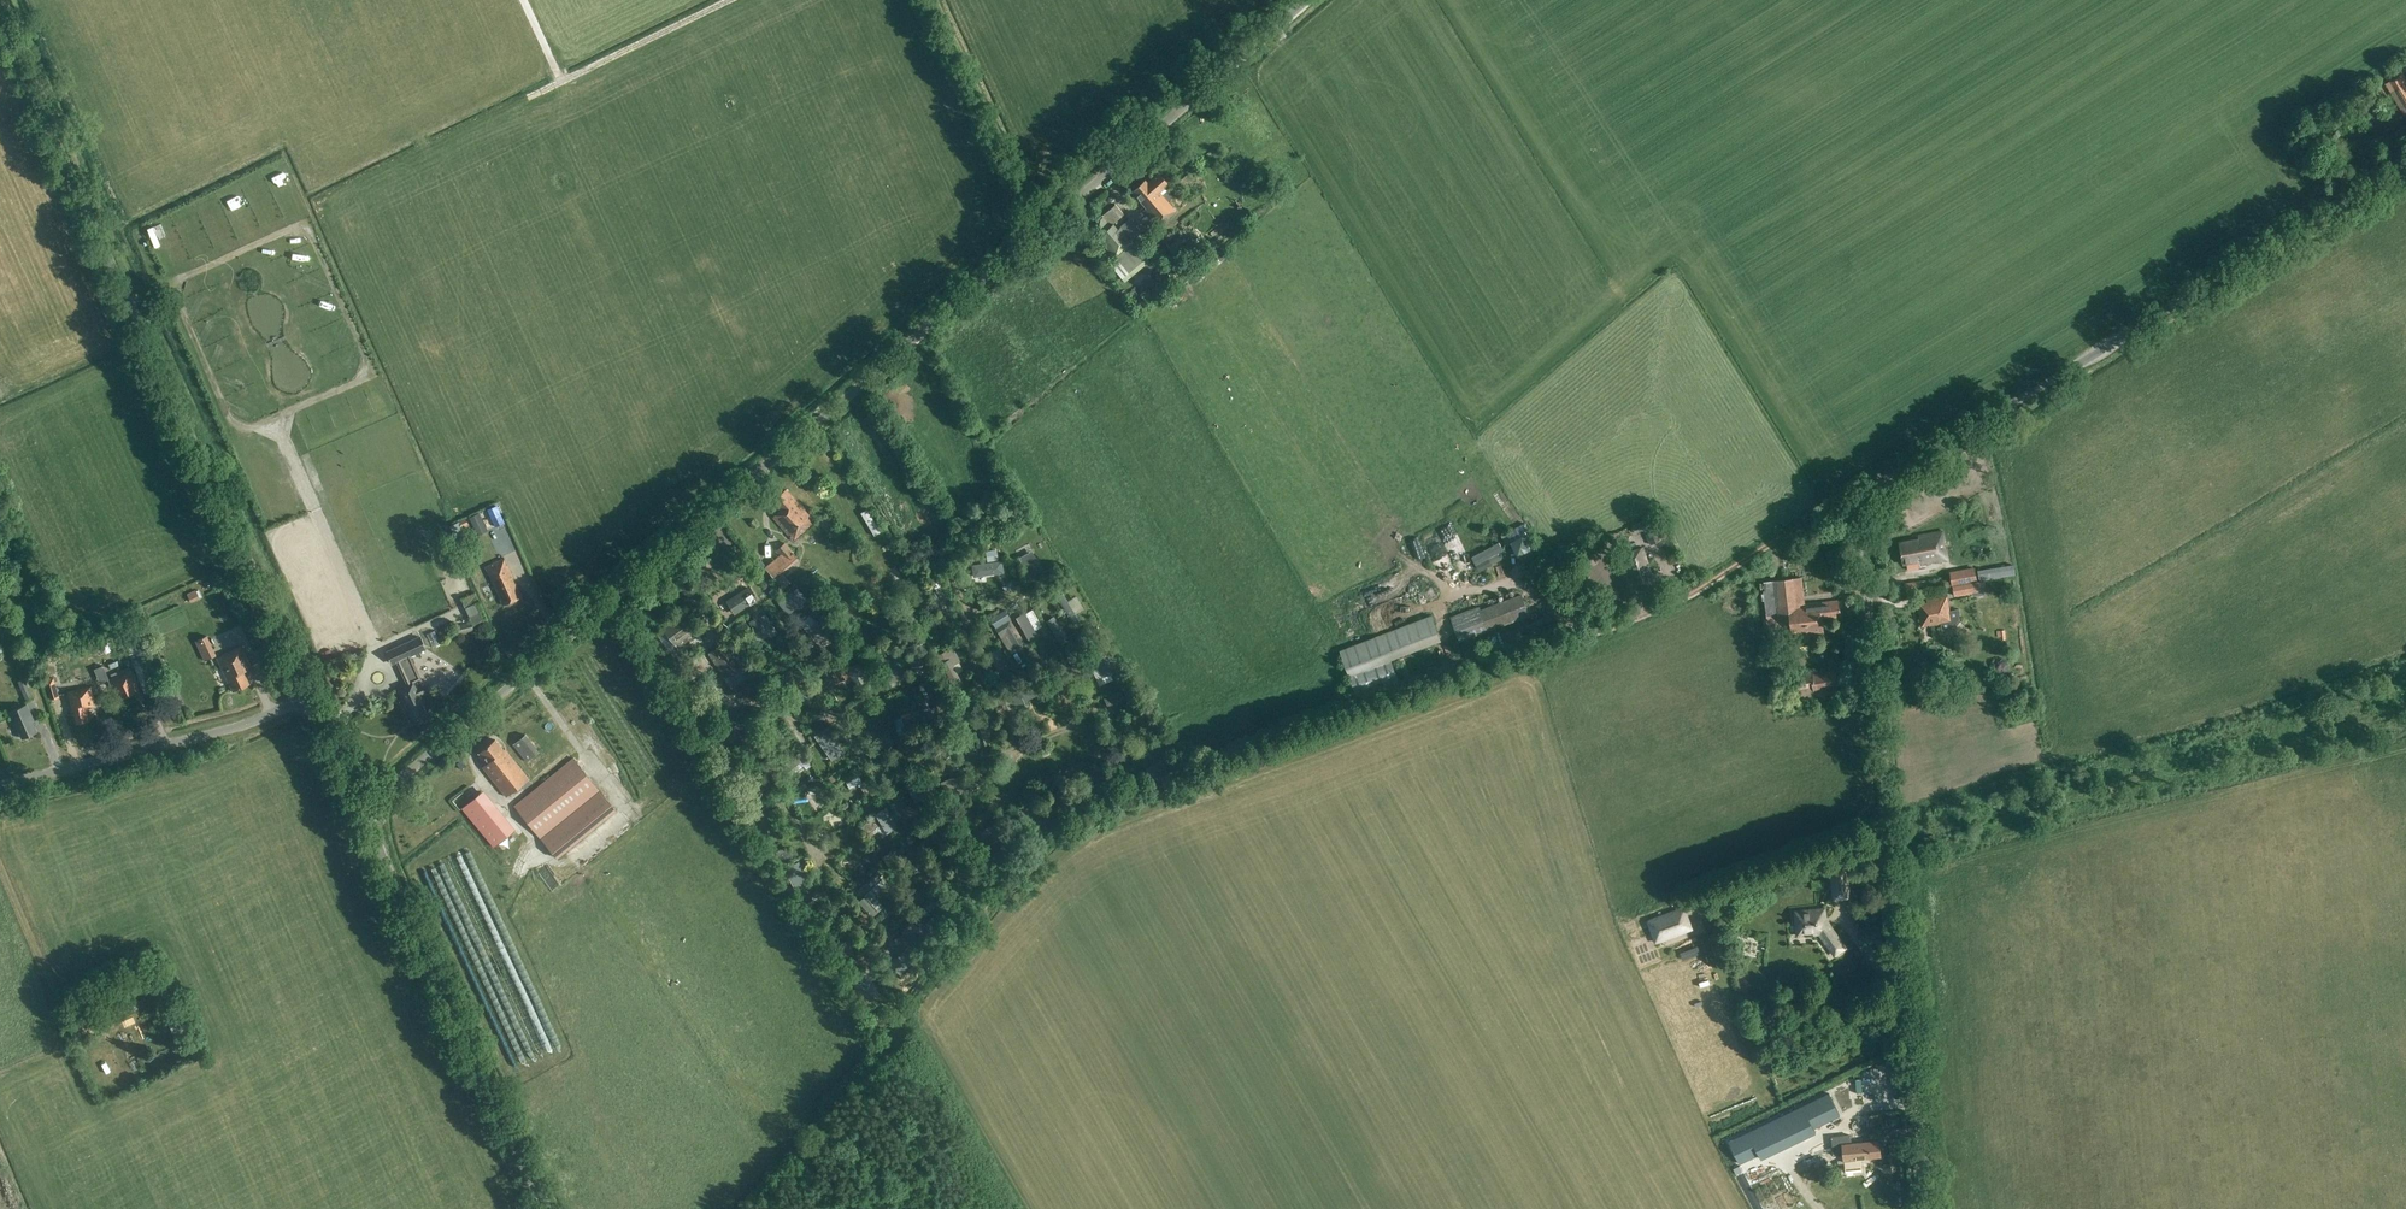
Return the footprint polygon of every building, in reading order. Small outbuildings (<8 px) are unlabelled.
[(2403,74),(2386,84),(2404,114),(2405,113),(2405,79),(2403,74)] [(1162,192),(1160,191),(1168,184),(1159,173),(1148,182),(1146,179),(1131,190),(1145,208),(1144,209),(1157,225),(1176,210),(1167,200),(1173,195),(1167,188),(1162,192)] [(1192,179),(1188,173),(1176,182),(1184,192),(1195,183),(1192,179)] [(1114,258),(1114,257),(1132,242),(1120,227),(1118,230),(1113,224),(1124,215),(1114,203),(1102,214),(1103,216),(1091,227),(1099,236),(1097,238),(1114,258)] [(1130,252),(1147,268),(1162,251),(1145,235),(1130,252)] [(1229,256),(1236,268),(1243,264),(1236,252),(1229,256)] [(1215,283),(1235,269),(1230,263),(1211,276),(1215,283)] [(793,540),(814,522),(786,488),(773,499),(781,509),(773,516),(793,540)] [(507,522),(498,504),(487,509),(495,527),(507,522)] [(1921,513),(1912,515),(1915,523),(1923,521),(1921,513)] [(1661,540),(1650,517),(1631,525),(1635,534),(1643,531),(1649,546),(1661,540)] [(455,536),(463,533),(461,527),(468,524),(466,518),(458,522),(451,526),(455,536)] [(749,523),(754,528),(758,525),(754,519),(749,523)] [(1526,522),(1506,532),(1502,534),(1507,546),(1512,543),(1523,564),(1542,554),(1526,522)] [(1919,539),(1899,542),(1903,564),(1906,563),(1907,570),(1920,568),(1919,564),(1948,560),(1943,531),(1918,535),(1919,539)] [(1615,546),(1624,543),(1621,533),(1612,535),(1615,546)] [(763,568),(781,590),(789,583),(781,573),(797,560),(792,553),(784,543),(774,550),(779,555),(763,568)] [(1500,543),(1473,558),(1478,566),(1491,558),(1495,565),(1505,559),(1501,554),(1505,551),(1500,543)] [(1636,582),(1652,577),(1643,546),(1626,551),(1636,582)] [(926,548),(916,553),(920,561),(930,556),(926,548)] [(1044,573),(1032,551),(1018,558),(1031,580),(1044,573)] [(504,606),(524,596),(519,584),(516,586),(512,577),(514,576),(506,558),(487,567),(504,606)] [(1002,561),(971,565),(973,578),(1003,573),(1002,561)] [(936,562),(927,564),(928,573),(938,572),(936,562)] [(1949,572),(1952,585),(1977,581),(1974,567),(1949,572)] [(1998,567),(1977,571),(1979,580),(2000,576),(1998,567)] [(1444,583),(1441,574),(1431,578),(1439,599),(1452,594),(1448,582),(1444,583)] [(1015,582),(1019,588),(1027,583),(1023,576),(1015,582)] [(1764,591),(1763,591),(1768,629),(1790,627),(1792,644),(1810,642),(1809,636),(1824,634),(1822,618),(1840,616),(1838,600),(1805,604),(1802,577),(1773,580),(1773,582),(1763,583),(1764,591)] [(1954,596),(1972,593),(1972,597),(1985,595),(1982,581),(1977,581),(1952,585),(1954,596)] [(1011,582),(1003,587),(1007,593),(1015,588),(1011,582)] [(197,589),(200,597),(210,593),(207,585),(197,589)] [(756,601),(747,587),(726,602),(734,615),(756,601)] [(789,615),(807,598),(796,587),(778,603),(789,615)] [(190,602),(200,598),(195,590),(186,594),(190,602)] [(1076,590),(1071,591),(1075,610),(1093,606),(1090,591),(1077,593),(1076,590)] [(1479,607),(1452,617),(1460,639),(1529,614),(1521,593),(1480,608),(1479,607)] [(1402,616),(1437,603),(1435,597),(1399,610),(1402,616)] [(1927,603),(1917,605),(1921,627),(1940,624),(1942,632),(1953,630),(1960,621),(1959,611),(1949,612),(1947,597),(1926,600),(1927,603)] [(1400,617),(1396,608),(1405,604),(1402,598),(1375,611),(1382,625),(1400,617)] [(1017,618),(1023,615),(1016,602),(1010,605),(1017,618)] [(220,619),(227,616),(225,611),(218,614),(220,619)] [(823,613),(819,617),(815,611),(800,624),(821,650),(832,641),(828,637),(837,630),(823,613)] [(673,644),(675,643),(679,649),(697,637),(693,631),(695,629),(685,614),(670,625),(668,623),(662,627),(673,644)] [(1046,621),(1059,642),(1067,637),(1054,616),(1046,621)] [(1442,642),(1431,616),(1340,651),(1359,702),(1401,686),(1392,661),(1442,642)] [(738,626),(745,622),(742,617),(735,622),(738,626)] [(1024,642),(1010,619),(995,628),(1009,652),(1024,642)] [(454,627),(456,635),(472,631),(470,622),(454,627)] [(207,635),(194,641),(204,661),(216,655),(207,635)] [(391,665),(426,649),(420,636),(385,651),(391,665)] [(739,668),(739,667),(741,666),(724,643),(707,655),(729,686),(744,675),(739,668)] [(922,668),(917,644),(906,646),(911,670),(922,668)] [(1127,668),(1121,644),(1109,647),(1114,671),(1127,668)] [(244,671),(253,667),(243,646),(217,658),(232,692),(250,684),(244,671)] [(1002,678),(1013,672),(999,648),(988,655),(1002,678)] [(852,658),(843,663),(850,674),(858,669),(852,658)] [(849,676),(841,662),(830,668),(834,674),(831,676),(836,683),(840,681),(843,686),(850,682),(847,677),(849,676)] [(1798,691),(1813,689),(1813,691),(1837,687),(1834,671),(1821,673),(1820,669),(1812,670),(1812,674),(1797,677),(1796,683),(1798,691)] [(117,699),(138,690),(129,671),(108,681),(117,699)] [(36,696),(44,692),(34,674),(26,678),(36,696)] [(43,680),(44,682),(50,701),(59,698),(53,677),(43,680)] [(60,691),(68,688),(64,677),(57,679),(60,691)] [(33,699),(25,678),(17,682),(26,702),(33,699)] [(1047,683),(1054,698),(1068,692),(1064,682),(1057,684),(1055,679),(1047,683)] [(422,685),(416,687),(413,681),(396,690),(412,724),(428,716),(422,702),(423,702),(421,696),(426,694),(422,685)] [(775,691),(801,702),(805,692),(780,681),(775,691)] [(91,687),(70,692),(67,693),(71,711),(72,711),(75,725),(89,721),(86,709),(96,706),(91,687)] [(1019,715),(1028,711),(1021,694),(1019,690),(1010,694),(1012,698),(1019,715)] [(1037,703),(1045,700),(1042,694),(1034,697),(1037,703)] [(901,716),(923,710),(920,701),(899,708),(901,716)] [(27,703),(26,704),(10,711),(16,725),(17,725),(23,737),(38,731),(30,714),(32,714),(27,703)] [(1143,722),(1137,712),(1117,724),(1123,734),(1143,722)] [(760,732),(764,738),(766,737),(770,743),(776,740),(773,733),(781,729),(778,723),(760,732)] [(832,762),(847,751),(831,730),(817,740),(832,762)] [(512,744),(526,762),(539,752),(525,734),(512,744)] [(1152,746),(1159,750),(1163,740),(1156,737),(1152,746)] [(506,796),(529,778),(505,748),(504,749),(496,740),(478,754),(487,764),(485,765),(489,770),(487,772),(506,796)] [(866,758),(876,748),(870,741),(859,751),(866,758)] [(616,809),(575,759),(515,807),(557,857),(616,809)] [(871,781),(871,770),(858,770),(858,780),(871,781)] [(911,784),(919,796),(923,793),(915,781),(911,784)] [(859,788),(864,796),(872,791),(867,783),(859,788)] [(494,784),(490,788),(501,801),(505,797),(494,784)] [(515,830),(483,790),(461,807),(494,847),(515,830)] [(887,808),(875,814),(887,834),(898,827),(887,808)] [(775,830),(765,814),(752,822),(761,838),(775,830)] [(607,826),(594,834),(598,842),(612,834),(607,826)] [(601,849),(593,838),(577,850),(585,861),(601,849)] [(554,858),(546,862),(558,884),(566,880),(554,858)] [(1830,871),(1832,901),(1850,899),(1847,868),(1830,871)] [(865,894),(881,879),(875,873),(859,888),(865,894)] [(904,899),(911,906),(921,896),(914,889),(904,899)] [(798,907),(819,897),(816,890),(795,900),(798,907)] [(872,917),(878,911),(864,896),(858,902),(872,917)] [(1691,929),(1683,908),(1647,921),(1655,943),(1691,929)] [(1797,935),(1819,933),(1835,954),(1845,947),(1825,921),(1824,910),(1795,912),(1797,935)] [(908,928),(903,934),(920,950),(935,934),(928,927),(927,928),(923,924),(914,933),(908,928)] [(141,983),(126,988),(129,996),(144,991),(141,983)] [(178,1031),(170,1015),(165,1017),(166,1020),(162,1022),(164,1026),(168,1024),(172,1033),(178,1031)] [(1759,1154),(1761,1159),(1816,1132),(1814,1128),(1840,1115),(1829,1093),(1729,1141),(1739,1163),(1759,1154)] [(523,1153),(535,1153),(534,1137),(522,1138),(523,1153)] [(1843,1144),(1844,1160),(1881,1156),(1879,1141),(1851,1143),(1851,1137),(1843,1138),(1844,1144),(1843,1144)]
